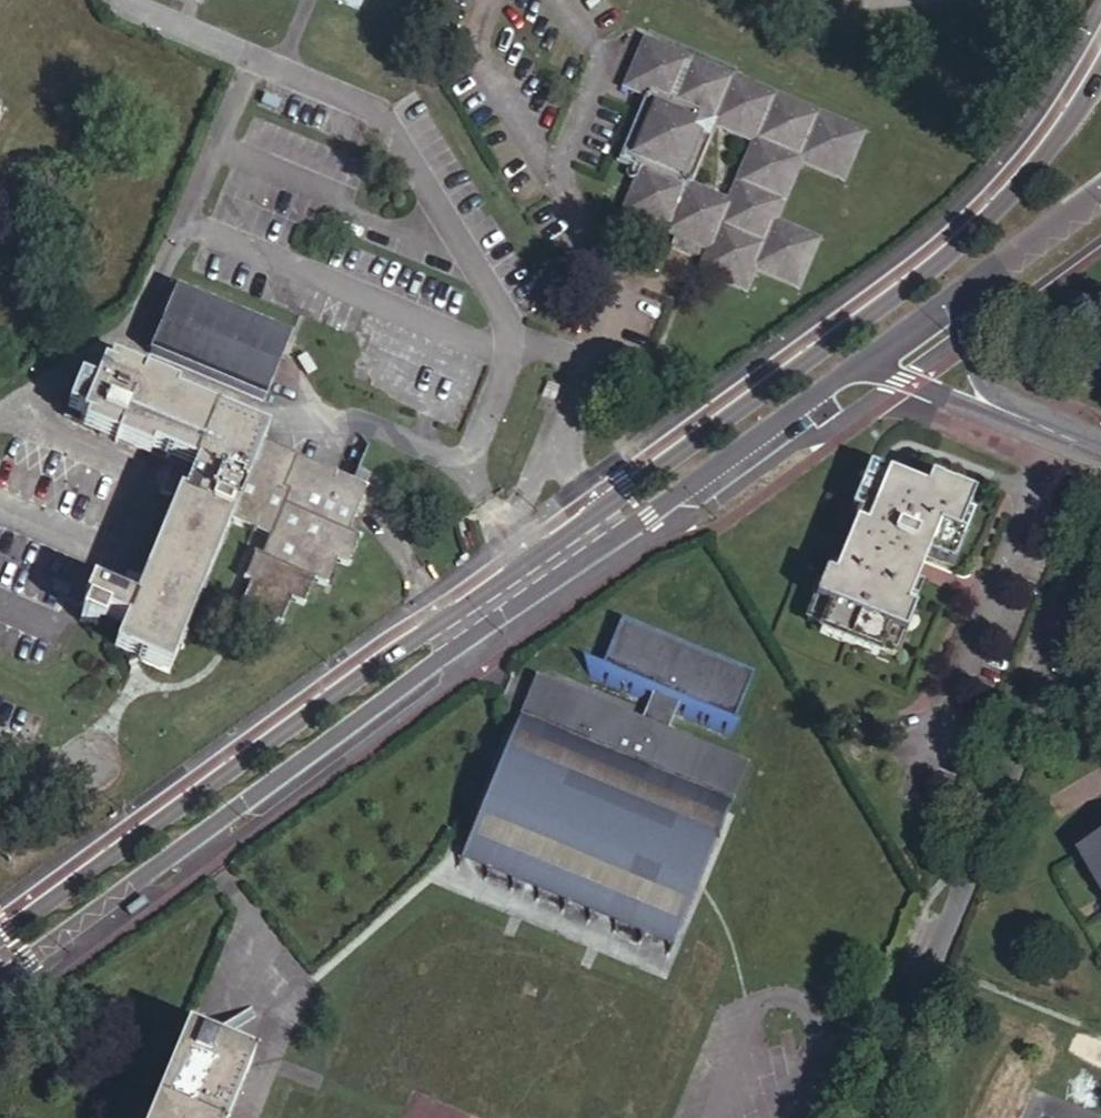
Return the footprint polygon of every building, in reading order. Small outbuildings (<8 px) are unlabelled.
[(186,5),(205,12),(210,0),(188,0),(186,5)] [(828,171),(849,122),(630,24),(608,74),(629,82),(603,147),(624,155),(605,200),(658,222),(684,234),(690,236),(680,260),(727,279),(737,259),(780,278),(802,228),(758,209),(784,152),(828,171)] [(684,234),(658,222),(653,233),(680,245),(684,234)] [(150,343),(173,288),(166,284),(142,340),(150,343)] [(173,288),(150,343),(148,348),(261,396),(287,332),(175,285),(173,288)] [(179,458),(202,405),(89,356),(81,374),(67,368),(52,402),(162,451),(179,458)] [(559,386),(548,382),(543,396),(554,400),(559,386)] [(228,597),(268,614),(279,590),(292,594),(301,574),(312,578),(323,554),(336,559),(347,532),(336,528),(343,511),(347,512),(349,505),(346,504),(348,500),(334,494),(342,473),(250,435),(254,426),(202,405),(179,458),(162,451),(149,482),(165,489),(132,565),(123,586),(120,592),(80,575),(71,595),(75,597),(69,610),(81,615),(87,602),(112,613),(101,638),(157,662),(219,510),(257,526),(249,546),(243,543),(232,569),(239,571),(228,597)] [(845,587),(828,631),(843,637),(841,644),(899,667),(903,659),(918,666),(934,624),(925,620),(947,568),(971,577),(993,526),(986,523),(992,507),(946,490),(941,502),(888,480),(871,522),(878,525),(851,590),(845,587)] [(655,708),(645,731),(671,742),(681,719),(734,741),(758,683),(626,627),(601,685),(655,708)] [(540,686),(518,736),(540,745),(561,695),(540,686)] [(518,736),(470,845),(480,848),(474,862),(666,942),(672,930),(681,934),(727,825),(703,816),(726,765),(671,742),(645,731),(561,695),(540,745),(518,736)] [(748,775),(726,765),(703,816),(727,825),(748,775)] [(1078,850),(1100,889),(1100,836),(1078,850)] [(470,845),(465,858),(474,862),(480,848),(470,845)] [(676,946),(681,934),(672,930),(666,942),(676,946)] [(157,1117),(239,1117),(259,1069),(190,1040),(157,1117)]
